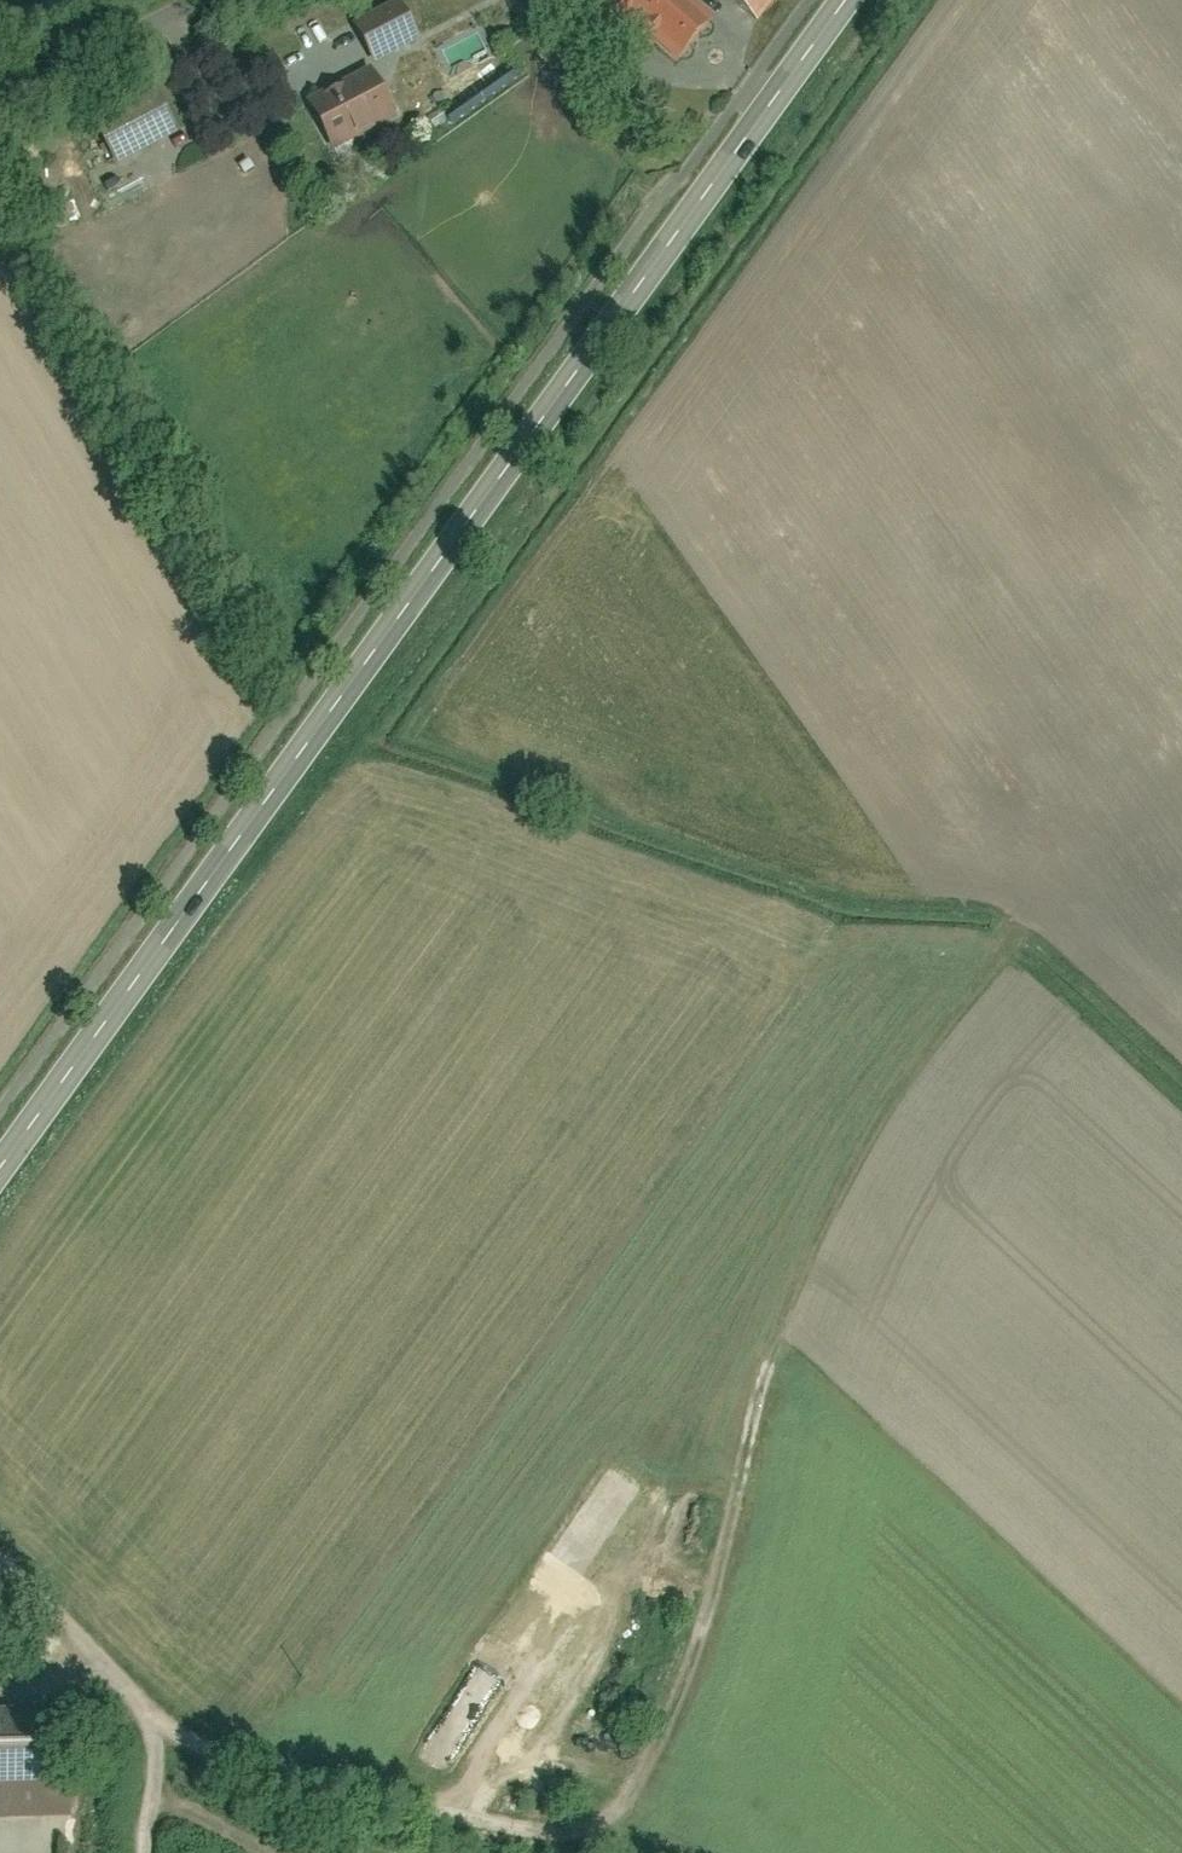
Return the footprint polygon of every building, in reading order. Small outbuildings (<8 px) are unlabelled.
[(361,23),(383,63),(429,38),(408,0),(403,0),(361,23)] [(700,0),(613,0),(609,4),(677,63),(718,15),(700,0)] [(762,15),(774,0),(744,0),(762,15)] [(455,75),(492,58),(479,30),(443,46),(455,75)] [(378,68),(316,100),(340,148),(403,116),(378,68)] [(164,86),(104,116),(127,161),(187,131),(164,86)] [(0,1709),(0,1819),(73,1818),(73,1777),(47,1778),(46,1708),(0,1709)]
